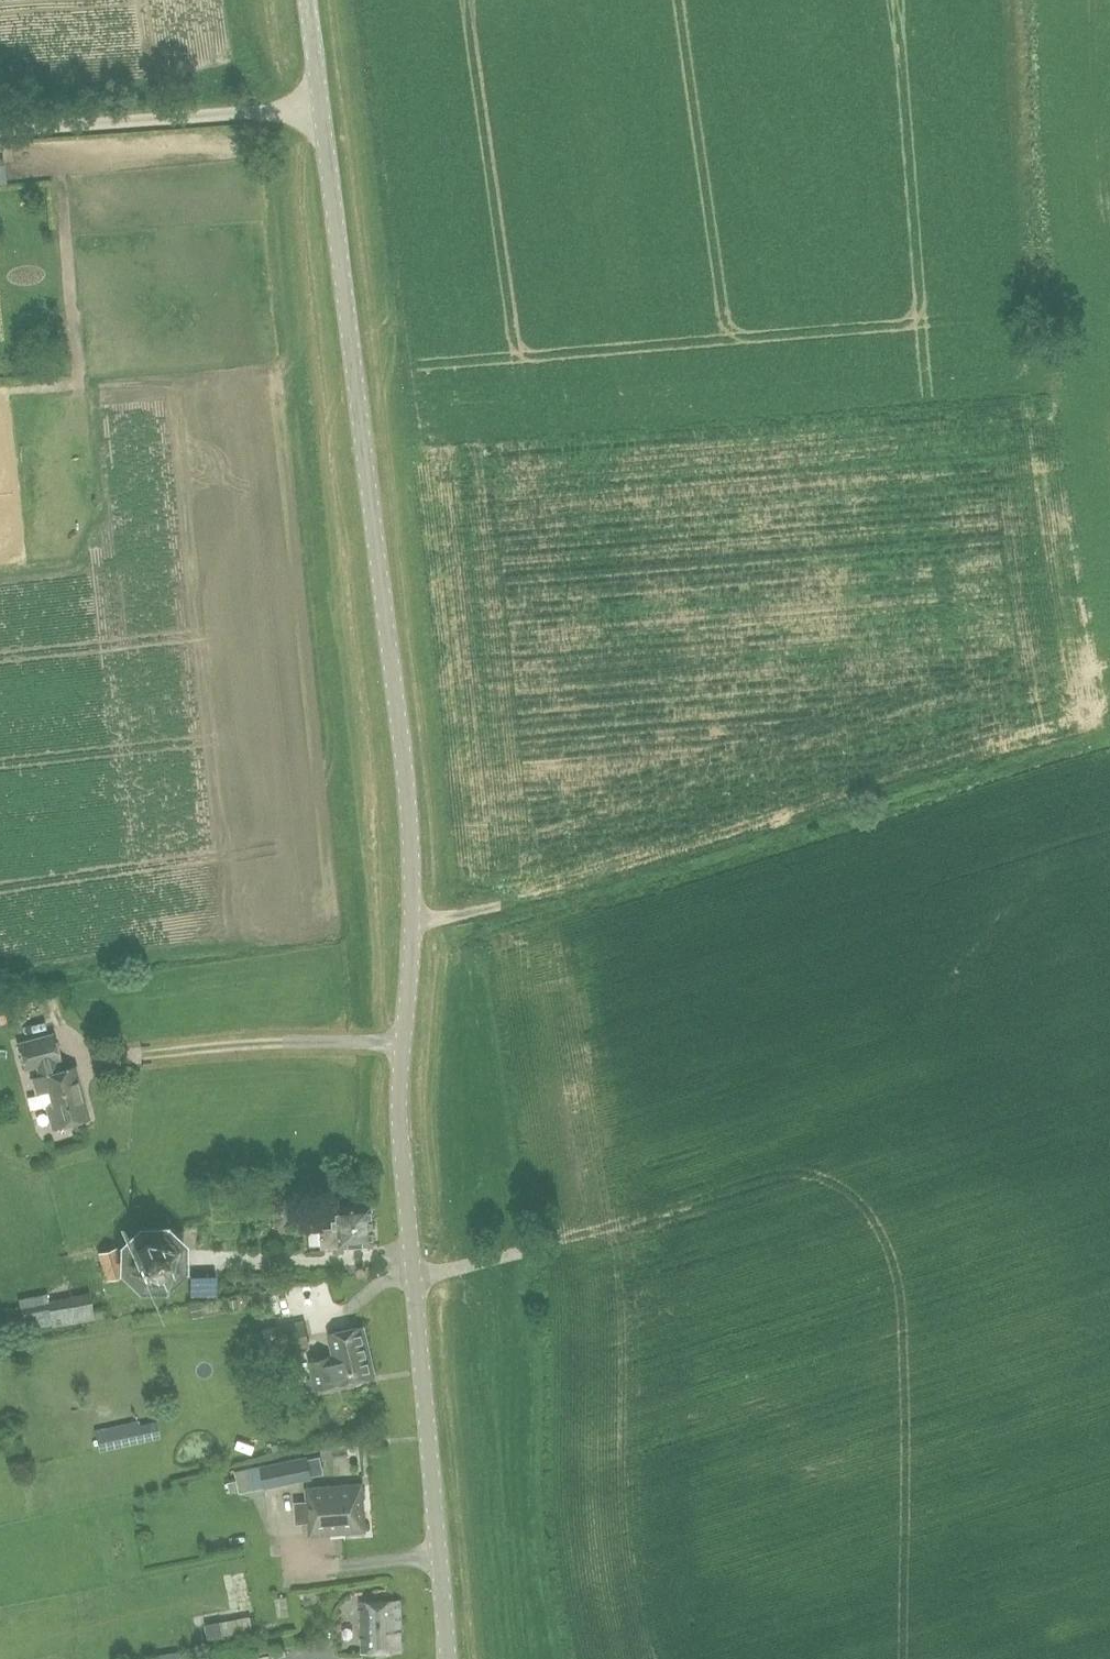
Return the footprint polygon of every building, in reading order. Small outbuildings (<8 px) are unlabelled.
[(88,1117),(74,1065),(57,1070),(54,1060),(59,1058),(53,1034),(17,1044),(24,1068),(37,1064),(40,1076),(44,1075),(53,1105),(47,1107),(52,1127),(88,1117)] [(202,1173),(213,1173),(213,1162),(202,1162),(202,1173)] [(318,1174),(296,1174),(296,1187),(318,1186),(318,1174)] [(374,1244),(371,1205),(337,1207),(338,1220),(307,1222),(308,1247),(374,1244)] [(158,1295),(158,1283),(174,1269),(174,1251),(162,1238),(144,1238),(131,1250),(131,1268),(122,1276),(140,1294),(158,1295)] [(98,1253),(106,1279),(124,1274),(116,1248),(98,1253)] [(88,1315),(85,1294),(42,1299),(40,1286),(12,1290),(16,1323),(88,1315)] [(276,1326),(282,1353),(309,1347),(303,1320),(276,1326)] [(374,1376),(363,1326),(328,1333),(333,1355),(308,1360),(312,1377),(307,1378),(309,1391),(374,1376)] [(98,1450),(160,1437),(156,1420),(138,1423),(137,1419),(93,1428),(98,1450)] [(337,1463),(336,1444),(314,1445),(315,1465),(337,1463)] [(251,1490),(310,1478),(306,1456),(247,1468),(251,1490)] [(309,1533),(364,1530),(361,1486),(306,1489),(307,1503),(300,1504),(301,1519),(308,1518),(309,1533)] [(360,1600),(361,1652),(399,1651),(398,1599),(360,1600)] [(221,1620),(223,1634),(239,1632),(237,1618),(221,1620)] [(207,1640),(223,1637),(223,1634),(221,1621),(204,1624),(207,1640)] [(171,1644),(150,1650),(152,1658),(175,1658),(171,1644)]
